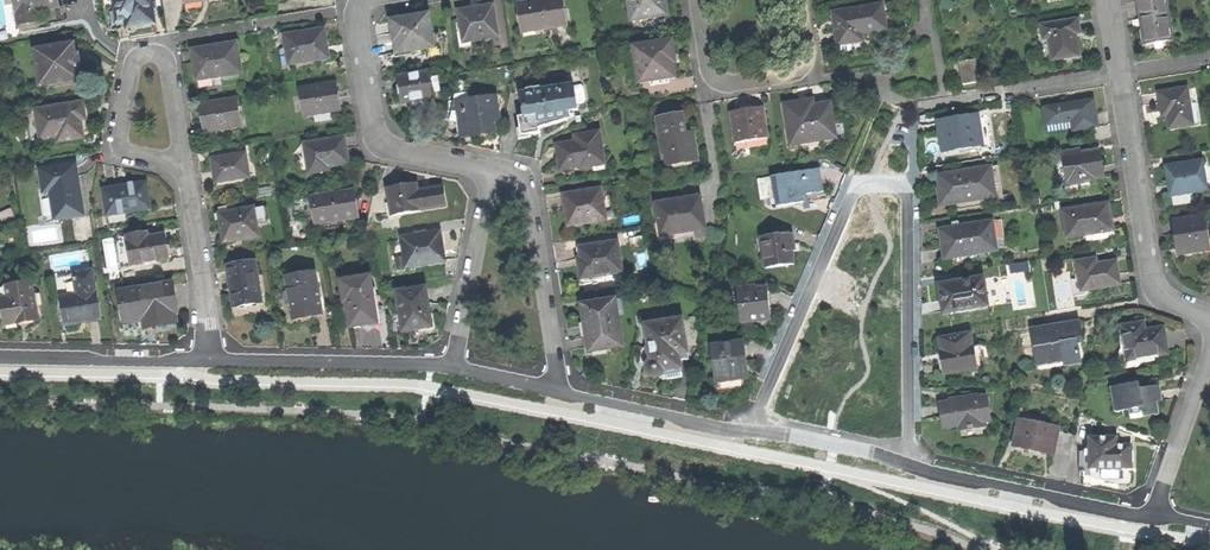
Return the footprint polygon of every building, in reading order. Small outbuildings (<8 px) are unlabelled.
[(30,22),(29,11),(52,7),(59,6),(58,0),(14,0),(17,24),(30,22)] [(116,13),(125,11),(126,20),(127,27),(141,25),(155,23),(151,0),(114,0),(116,13)] [(565,26),(561,0),(541,0),(539,0),(517,4),(521,30),(542,26),(543,30),(565,26)] [(665,15),(663,1),(664,0),(627,0),(630,21),(665,15)] [(1135,1),(1140,32),(1143,46),(1171,42),(1164,0),(1142,0),(1135,1)] [(462,42),(497,36),(492,4),(473,7),(457,10),(462,42)] [(880,6),(833,13),(835,28),(832,28),(833,37),(835,46),(859,42),(858,35),(884,32),(880,6)] [(117,21),(126,20),(125,11),(116,13),(117,21)] [(396,52),(432,47),(427,14),(390,20),(393,41),(394,40),(396,52)] [(1076,20),(1039,26),(1041,40),(1046,39),(1050,61),(1077,57),(1074,42),(1073,35),(1078,34),(1076,20)] [(284,34),(284,38),(285,46),(288,46),(290,63),(312,59),(327,57),(325,44),(323,28),(313,30),(296,32),(284,34)] [(313,63),(312,59),(290,63),(288,46),(285,46),(284,38),(281,39),(282,43),(278,44),(281,68),(313,63)] [(40,85),(79,79),(77,67),(80,67),(79,62),(78,54),(75,55),(73,43),(34,49),(40,85)] [(639,82),(674,76),(672,63),(675,63),(673,54),(672,43),(634,49),(639,82)] [(196,80),(240,73),(235,44),(192,50),(194,64),(196,80)] [(960,86),(977,83),(973,60),(956,63),(960,86)] [(401,101),(432,97),(428,71),(397,76),(399,90),(401,101)] [(304,114),(339,108),(337,96),(335,81),(300,87),(304,114)] [(518,116),(521,135),(526,134),(539,132),(537,121),(566,117),(565,110),(576,109),(573,84),(520,92),(524,115),(518,116)] [(1167,130),(1191,126),(1185,89),(1156,93),(1159,107),(1160,118),(1165,117),(1167,130)] [(461,101),(467,100),(466,92),(454,94),(449,117),(458,119),(464,118),(461,101)] [(494,96),(467,100),(461,101),(464,118),(458,119),(460,133),(472,131),(472,135),(480,134),(494,132),(492,121),(497,120),(494,96)] [(235,98),(211,102),(212,107),(201,108),(202,118),(204,130),(239,125),(235,98)] [(787,147),(834,140),(828,103),(812,105),(811,99),(800,101),(780,104),(787,147)] [(80,118),(84,117),(82,102),(59,106),(47,108),(35,110),(39,138),(55,136),(59,135),(59,133),(67,132),(67,134),(82,131),(80,118)] [(1070,133),(1096,129),(1094,116),(1092,102),(1041,110),(1044,128),(1069,124),(1070,133)] [(733,145),(766,140),(761,109),(747,111),(728,114),(733,145)] [(680,114),(655,118),(658,140),(664,139),(666,153),(663,153),(666,166),(695,162),(691,134),(683,136),(682,127),(680,114)] [(85,124),(84,117),(80,118),(82,131),(67,134),(67,132),(59,133),(59,135),(55,136),(56,144),(73,142),(73,141),(88,138),(85,124)] [(940,153),(979,146),(975,119),(957,122),(957,120),(935,124),(938,141),(940,153)] [(590,161),(602,159),(597,131),(572,136),(573,143),(554,146),(556,159),(558,170),(573,168),(573,165),(577,165),(577,168),(590,166),(590,161)] [(304,147),(306,158),(309,172),(321,170),(320,164),(327,163),(328,165),(348,162),(346,148),(343,135),(313,140),(314,145),(304,147)] [(299,142),(302,159),(306,158),(304,147),(314,145),(313,140),(299,142)] [(245,152),(210,157),(212,169),(214,181),(248,176),(245,152)] [(1101,168),(1098,152),(1061,158),(1065,188),(1094,184),(1093,181),(1102,179),(1101,168)] [(300,174),(309,172),(306,158),(302,159),(297,159),(300,174)] [(54,217),(83,213),(76,169),(75,162),(40,167),(43,191),(50,190),(54,217)] [(1169,198),(1206,192),(1201,162),(1164,168),(1167,185),(1169,198)] [(940,176),(977,171),(976,167),(940,173),(940,176)] [(775,209),(801,204),(799,196),(812,194),(820,193),(816,169),(769,177),(775,209)] [(989,169),(977,171),(940,176),(937,177),(939,190),(941,206),(994,198),(989,169)] [(108,214),(150,207),(148,192),(146,181),(127,184),(127,186),(104,190),(108,214)] [(417,182),(387,186),(391,214),(445,206),(444,197),(442,186),(418,189),(417,182)] [(337,217),(356,214),(353,195),(352,188),(311,194),(313,207),(315,220),(337,217)] [(566,227),(605,220),(600,190),(561,196),(565,216),(566,227)] [(698,197),(651,204),(657,239),(704,232),(699,203),(698,197)] [(1109,220),(1106,205),(1059,213),(1064,241),(1111,234),(1109,220)] [(236,238),(258,235),(253,207),(218,212),(220,228),(222,242),(237,240),(236,238)] [(338,224),(337,217),(315,220),(313,207),(304,209),(307,229),(338,224)] [(1176,257),(1208,253),(1203,217),(1171,221),(1174,239),(1176,257)] [(1000,221),(991,222),(994,242),(1003,240),(1000,221)] [(994,242),(991,222),(938,231),(940,247),(943,261),(995,252),(994,242)] [(435,228),(421,230),(422,233),(409,235),(413,265),(452,259),(450,246),(447,229),(435,231),(435,228)] [(126,234),(127,237),(131,264),(168,258),(166,247),(164,232),(141,236),(140,232),(126,234)] [(763,271),(791,267),(790,261),(789,254),(792,253),(789,235),(759,239),(763,271)] [(131,264),(127,237),(114,239),(118,266),(131,264)] [(575,281),(619,274),(614,242),(574,249),(575,258),(572,259),(573,270),(575,281)] [(1096,266),(1095,260),(1075,263),(1078,281),(1080,281),(1082,292),(1119,286),(1117,274),(1115,263),(1096,266)] [(234,308),(261,303),(254,261),(227,266),(231,290),(234,308)] [(77,293),(95,291),(91,270),(74,272),(77,293)] [(307,314),(321,312),(314,270),(285,275),(292,317),(307,314)] [(362,324),(378,322),(370,274),(341,279),(349,327),(362,324)] [(938,295),(939,300),(945,299),(947,314),(985,307),(980,279),(936,286),(938,295)] [(8,298),(1,299),(4,323),(19,321),(22,320),(22,321),(36,319),(30,282),(6,286),(8,298)] [(150,326),(175,322),(174,313),(176,313),(171,282),(119,290),(124,321),(138,318),(148,317),(150,326)] [(402,331),(431,326),(428,307),(425,287),(396,292),(402,331)] [(767,310),(765,291),(745,293),(744,288),(734,289),(738,323),(768,320),(767,310)] [(99,319),(95,291),(77,293),(61,296),(65,324),(78,322),(99,319)] [(941,315),(947,314),(945,299),(939,300),(941,315)] [(608,351),(620,349),(612,300),(577,305),(581,330),(584,350),(608,347),(608,351)] [(673,371),(679,370),(676,350),(685,348),(680,319),(640,325),(645,361),(644,362),(642,365),(641,369),(642,374),(644,377),(648,380),(652,381),(656,380),(661,377),(663,373),(673,371)] [(1076,323),(1029,331),(1035,367),(1060,363),(1061,368),(1078,365),(1074,340),(1079,339),(1077,331),(1076,323)] [(1142,324),(1120,328),(1125,364),(1166,358),(1162,329),(1154,331),(1143,332),(1142,324)] [(943,376),(976,370),(973,347),(971,347),(969,335),(938,340),(940,352),(939,352),(940,359),(943,376)] [(712,384),(742,380),(741,370),(739,362),(742,361),(739,342),(707,346),(712,384)] [(1137,384),(1107,390),(1112,415),(1138,410),(1140,420),(1157,417),(1154,406),(1160,405),(1158,395),(1157,387),(1138,391),(1137,384)] [(956,433),(984,429),(982,418),(988,417),(985,397),(936,405),(938,419),(940,431),(955,428),(956,433)] [(1036,451),(1051,454),(1057,430),(1018,421),(1012,447),(1033,452),(1033,450),(1036,451)] [(1089,438),(1089,451),(1088,469),(1099,469),(1099,471),(1108,471),(1120,471),(1120,470),(1131,470),(1131,447),(1116,447),(1116,439),(1089,438)] [(1088,469),(1089,451),(1078,451),(1078,469),(1088,469)]
